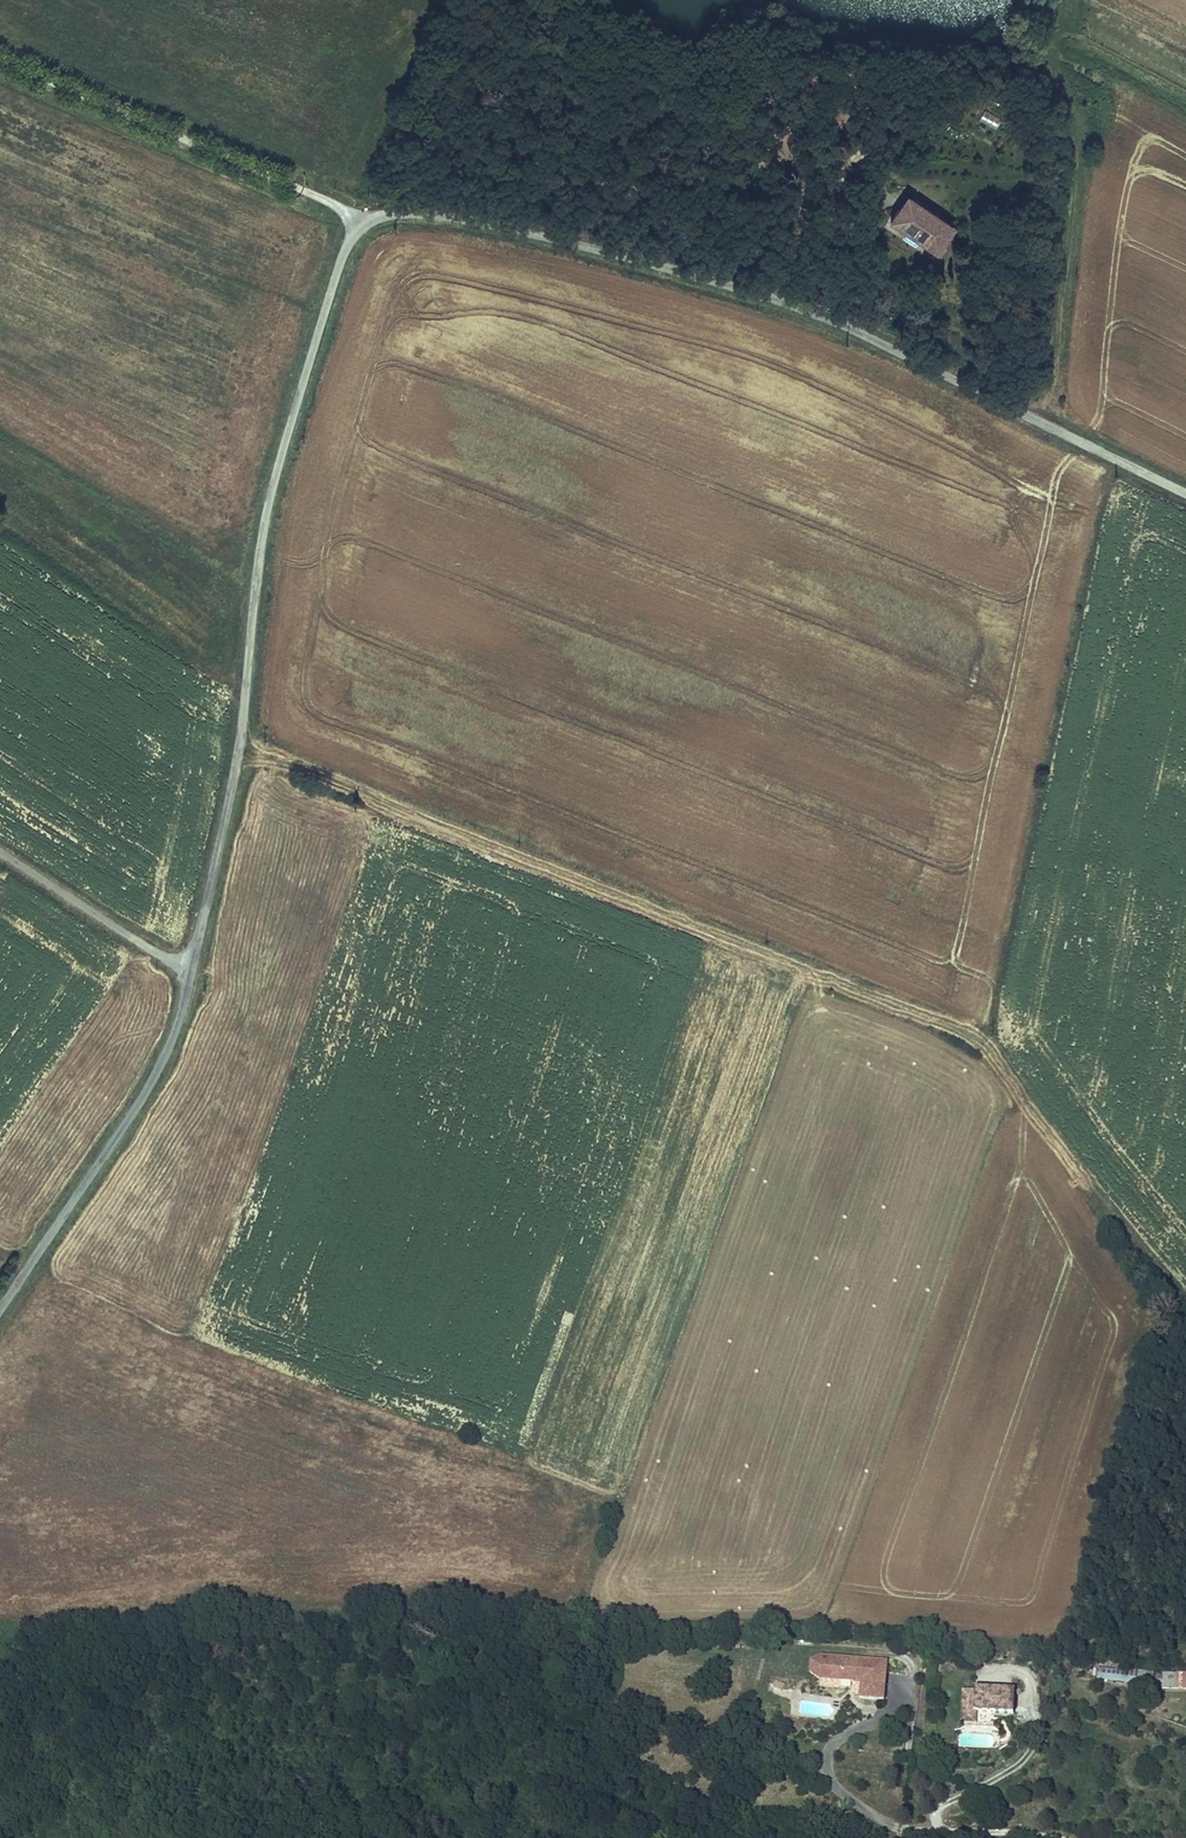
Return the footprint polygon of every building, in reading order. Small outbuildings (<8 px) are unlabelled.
[(919,241),(930,249),(936,240),(932,236),(942,220),(906,193),(896,209),(892,205),(884,218),(894,224),(897,220),(922,235),(919,241)] [(810,1671),(810,1657),(810,1650),(799,1656),(799,1668),(810,1675),(810,1671)] [(852,1652),(820,1650),(821,1656),(810,1657),(810,1671),(829,1672),(829,1676),(843,1677),(843,1674),(850,1674),(850,1678),(849,1694),(874,1694),(876,1659),(852,1658),(852,1652)] [(1185,1690),(1185,1674),(1153,1673),(1153,1689),(1185,1690)] [(974,1688),(974,1691),(973,1714),(976,1715),(1013,1716),(1015,1690),(974,1688)] [(973,1714),(974,1691),(962,1690),(960,1725),(976,1726),(976,1715),(973,1714)]
